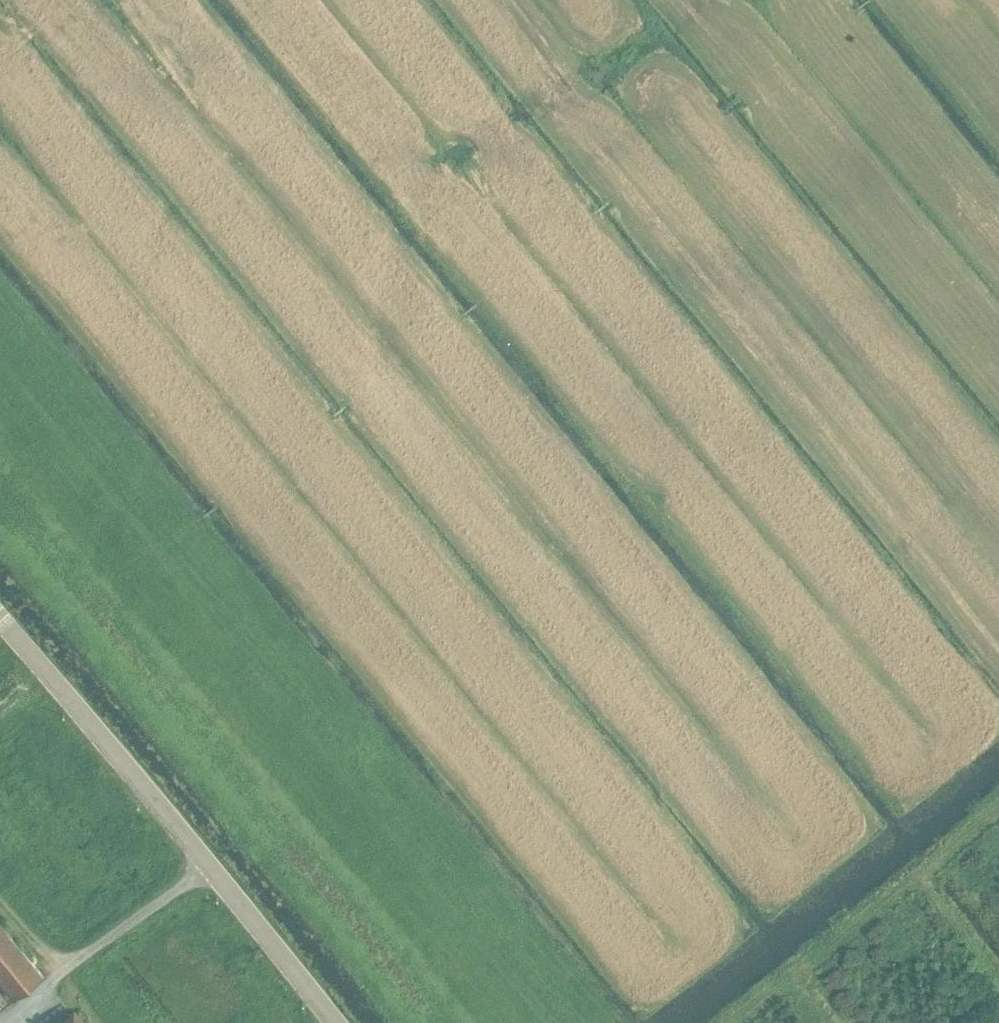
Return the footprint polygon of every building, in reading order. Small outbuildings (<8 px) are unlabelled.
[(0,923),(0,1010),(43,974),(0,923)] [(74,1012),(61,1022),(83,1022),(74,1012)]
